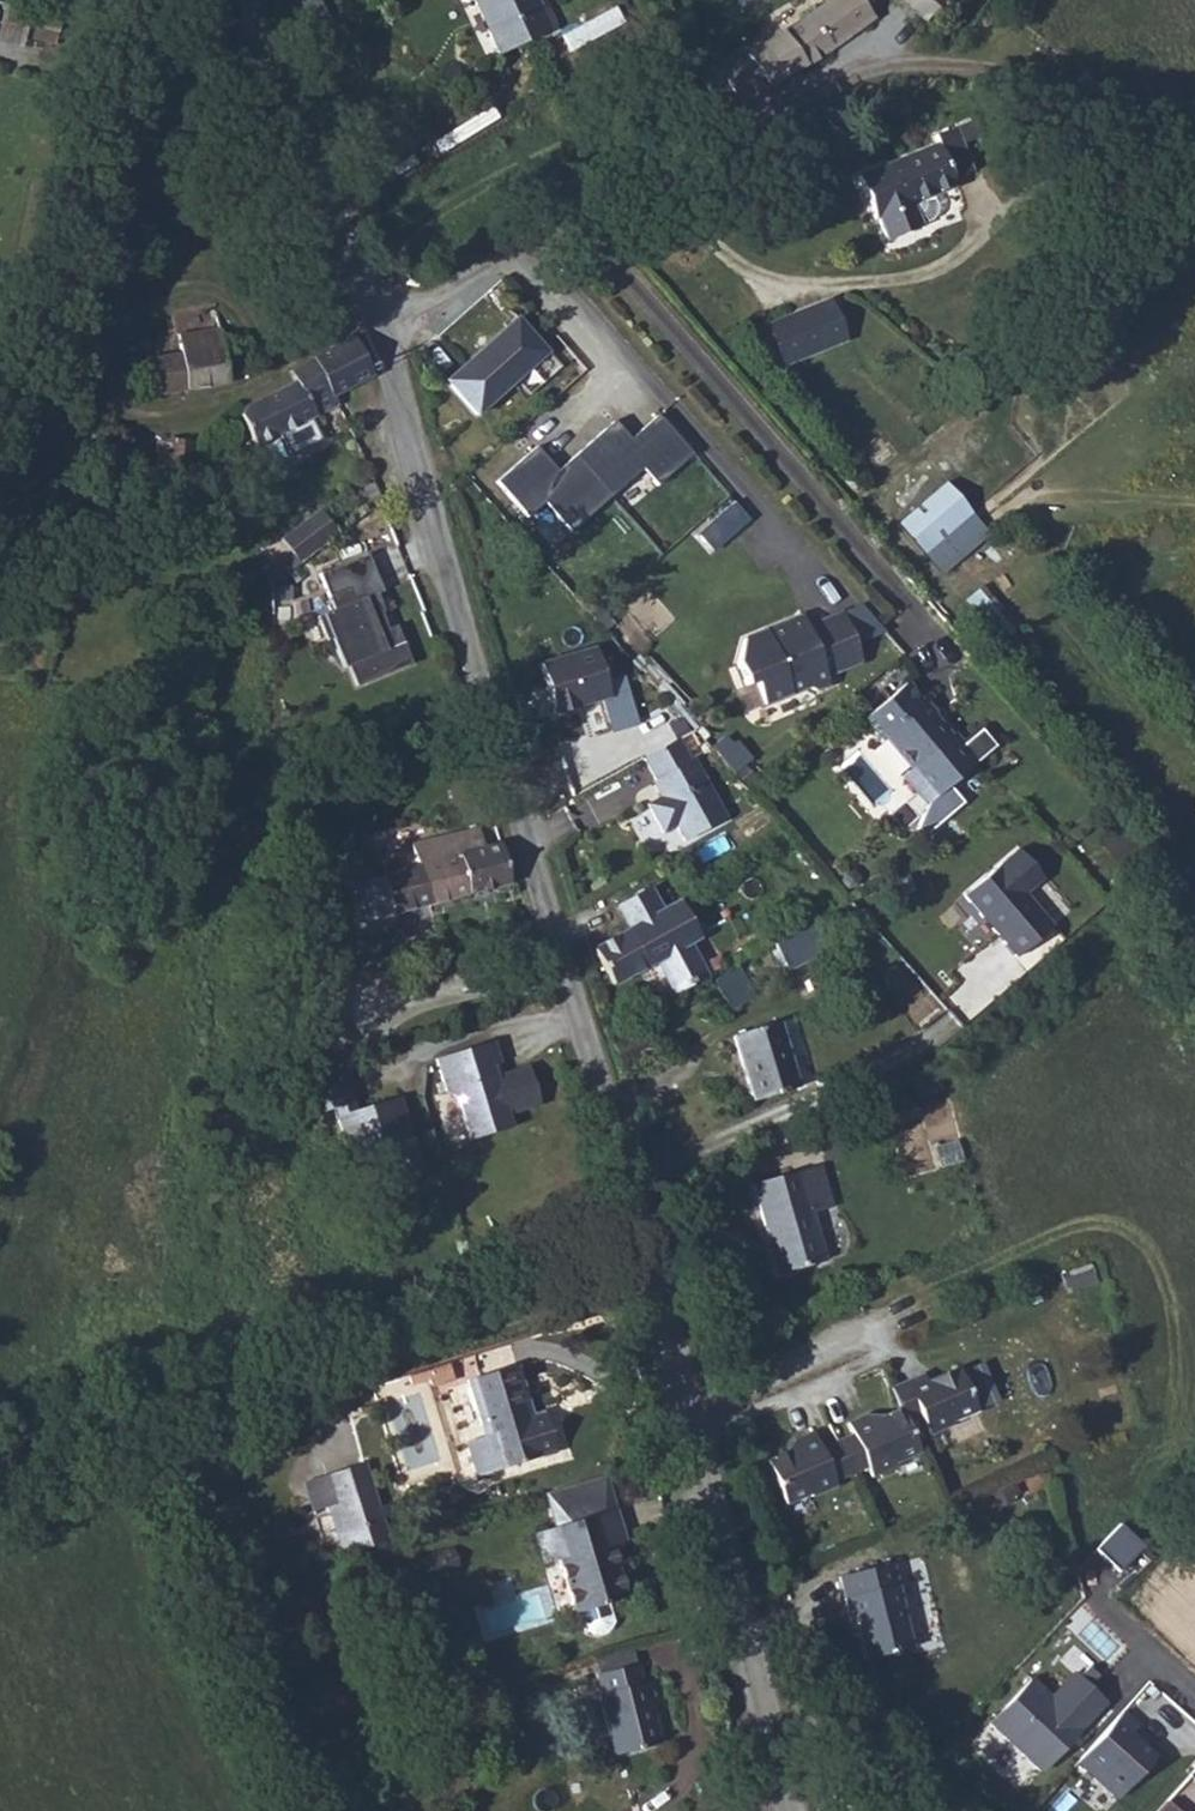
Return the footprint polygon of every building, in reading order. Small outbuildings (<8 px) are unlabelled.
[(530,55),(580,31),(566,0),(504,0),(530,55)] [(763,95),(830,56),(892,10),(886,0),(834,0),(746,58),(741,55),(722,68),(739,95),(756,84),(763,95)] [(942,13),(956,0),(929,0),(942,13)] [(978,117),(956,126),(960,136),(882,166),(899,210),(903,209),(912,231),(945,217),(936,195),(979,178),(976,171),(996,162),(978,117)] [(831,301),(844,335),(861,328),(848,294),(831,301)] [(798,353),(844,335),(831,301),(785,320),(798,353)] [(534,317),(491,353),(520,385),(560,351),(534,317)] [(274,372),(275,372),(266,345),(246,341),(241,332),(196,345),(200,361),(157,375),(159,392),(174,392),(180,405),(251,384),(274,372)] [(381,341),(318,372),(324,383),(271,414),(287,446),(307,436),(318,457),(348,441),(338,420),(363,407),(358,397),(396,379),(381,341)] [(520,385),(491,353),(461,377),(489,412),(520,385)] [(617,421),(575,456),(610,498),(646,468),(660,485),(695,454),(660,413),(631,438),(617,421)] [(546,502),(570,531),(610,498),(575,456),(559,471),(540,448),(496,484),(525,519),(546,502)] [(947,485),(899,523),(946,577),(994,534),(947,485)] [(387,519),(370,495),(331,522),(348,547),(387,519)] [(394,553),(346,573),(360,608),(343,615),(353,640),(358,638),(370,667),(374,666),(382,685),(438,663),(422,625),(414,628),(408,612),(411,611),(403,593),(409,590),(394,553)] [(996,642),(1017,632),(991,583),(971,593),(996,642)] [(755,626),(746,649),(756,675),(766,670),(775,692),(817,676),(827,681),(843,676),(840,667),(875,654),(857,605),(821,619),(815,604),(755,626)] [(540,659),(553,707),(603,693),(612,726),(634,719),(621,672),(604,676),(594,642),(540,659)] [(916,676),(875,713),(890,730),(894,727),(923,758),(913,767),(938,795),(946,788),(960,805),(975,793),(959,776),(986,752),(961,724),(958,726),(930,695),(931,693),(916,676)] [(678,733),(643,751),(654,773),(650,775),(658,789),(645,797),(660,826),(673,819),(682,835),(724,813),(693,753),(689,755),(678,733)] [(946,788),(938,795),(928,819),(935,828),(960,805),(946,788)] [(495,892),(538,878),(537,877),(525,838),(502,844),(497,828),(467,836),(472,851),(480,850),(495,892)] [(389,924),(495,892),(480,850),(472,851),(467,836),(433,844),(437,865),(378,882),(389,924)] [(1043,881),(1015,848),(959,894),(1019,965),(1057,933),(1026,895),(1043,881)] [(604,933),(622,967),(669,941),(687,975),(716,960),(697,926),(702,923),(683,890),(671,897),(658,873),(629,889),(642,912),(604,933)] [(814,914),(783,929),(798,960),(829,943),(814,914)] [(375,927),(309,931),(309,966),(376,962),(375,927)] [(763,984),(743,952),(725,963),(743,995),(763,984)] [(797,1062),(790,1037),(784,1016),(740,1030),(760,1095),(803,1083),(797,1062)] [(805,1032),(790,1037),(797,1062),(812,1057),(805,1032)] [(523,1035),(463,1053),(473,1084),(484,1085),(497,1127),(540,1115),(536,1103),(567,1094),(557,1060),(525,1070),(522,1060),(529,1057),(523,1035)] [(372,1076),(332,1088),(339,1110),(357,1105),(373,1158),(384,1170),(412,1161),(414,1167),(438,1160),(418,1097),(386,1106),(387,1108),(383,1110),(372,1076)] [(829,1156),(760,1174),(771,1221),(780,1228),(788,1262),(832,1251),(820,1202),(838,1198),(829,1156)] [(484,1430),(496,1466),(572,1440),(559,1400),(551,1401),(533,1347),(483,1364),(502,1423),(484,1430)] [(919,1411),(921,1414),(932,1436),(955,1424),(953,1420),(979,1409),(957,1366),(925,1379),(922,1371),(902,1379),(919,1411)] [(906,1419),(919,1411),(902,1379),(889,1386),(894,1395),(903,1413),(906,1419)] [(906,1419),(903,1413),(894,1395),(865,1410),(862,1403),(842,1412),(845,1417),(863,1456),(868,1466),(892,1455),(892,1451),(916,1440),(906,1419)] [(832,1470),(863,1456),(845,1417),(813,1431),(832,1470)] [(834,1475),(832,1470),(813,1431),(808,1422),(789,1431),(793,1440),(763,1454),(782,1498),(803,1487),(804,1489),(834,1475)] [(359,1498),(370,1539),(404,1529),(383,1454),(350,1464),(359,1498)] [(350,1464),(322,1471),(332,1507),(359,1498),(350,1464)] [(623,1468),(596,1475),(605,1508),(632,1500),(623,1468)] [(596,1475),(564,1484),(573,1516),(582,1547),(576,1550),(591,1602),(595,1601),(600,1618),(607,1623),(614,1623),(621,1621),(626,1617),(629,1610),(624,1593),(641,1588),(626,1536),(641,1531),(632,1500),(605,1508),(596,1475)] [(573,1516),(559,1520),(567,1552),(576,1550),(582,1547),(573,1516)] [(876,1624),(882,1649),(931,1637),(909,1552),(857,1565),(872,1625),(876,1624)] [(610,1684),(607,1685),(622,1746),(671,1736),(661,1699),(676,1694),(670,1670),(651,1673),(646,1652),(605,1661),(610,1684)] [(1109,1706),(1073,1674),(1054,1696),(1029,1674),(985,1723),(1045,1777),(1109,1706)] [(1141,1723),(1124,1708),(1075,1766),(1119,1804),(1159,1756),(1132,1734),(1141,1723)] [(1167,1802),(1159,1810),(1178,1810),(1167,1802)]
